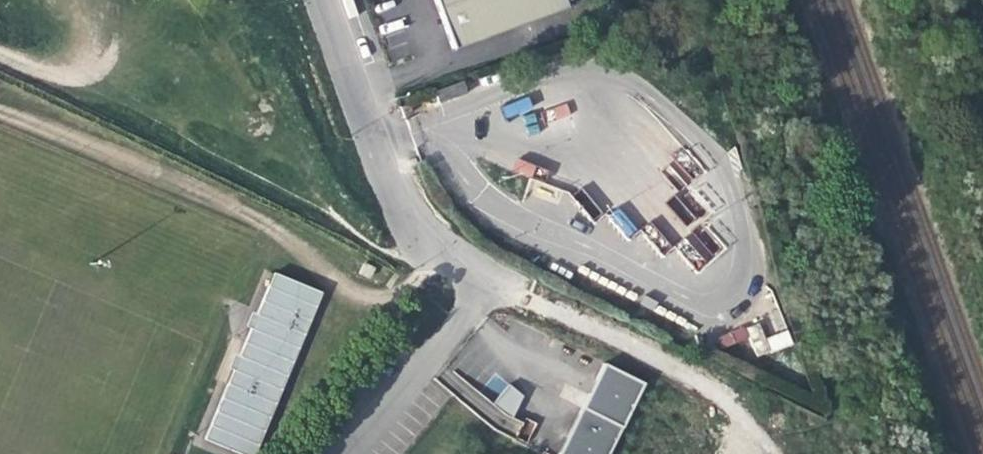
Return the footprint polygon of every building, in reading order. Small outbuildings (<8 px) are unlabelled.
[(436,24),(445,50),(557,10),(554,0),(427,0),(436,24)] [(626,237),(636,230),(620,208),(610,215),(626,237)] [(695,261),(717,255),(709,229),(688,235),(695,261)] [(371,268),(361,263),(356,273),(366,278),(371,268)] [(206,447),(225,453),(261,453),(324,293),(274,273),(206,447)] [(765,338),(771,352),(793,344),(788,330),(765,338)] [(604,359),(558,453),(609,453),(646,381),(604,359)] [(434,379),(517,442),(531,423),(509,407),(517,391),(500,379),(488,396),(447,363),(434,379)]
